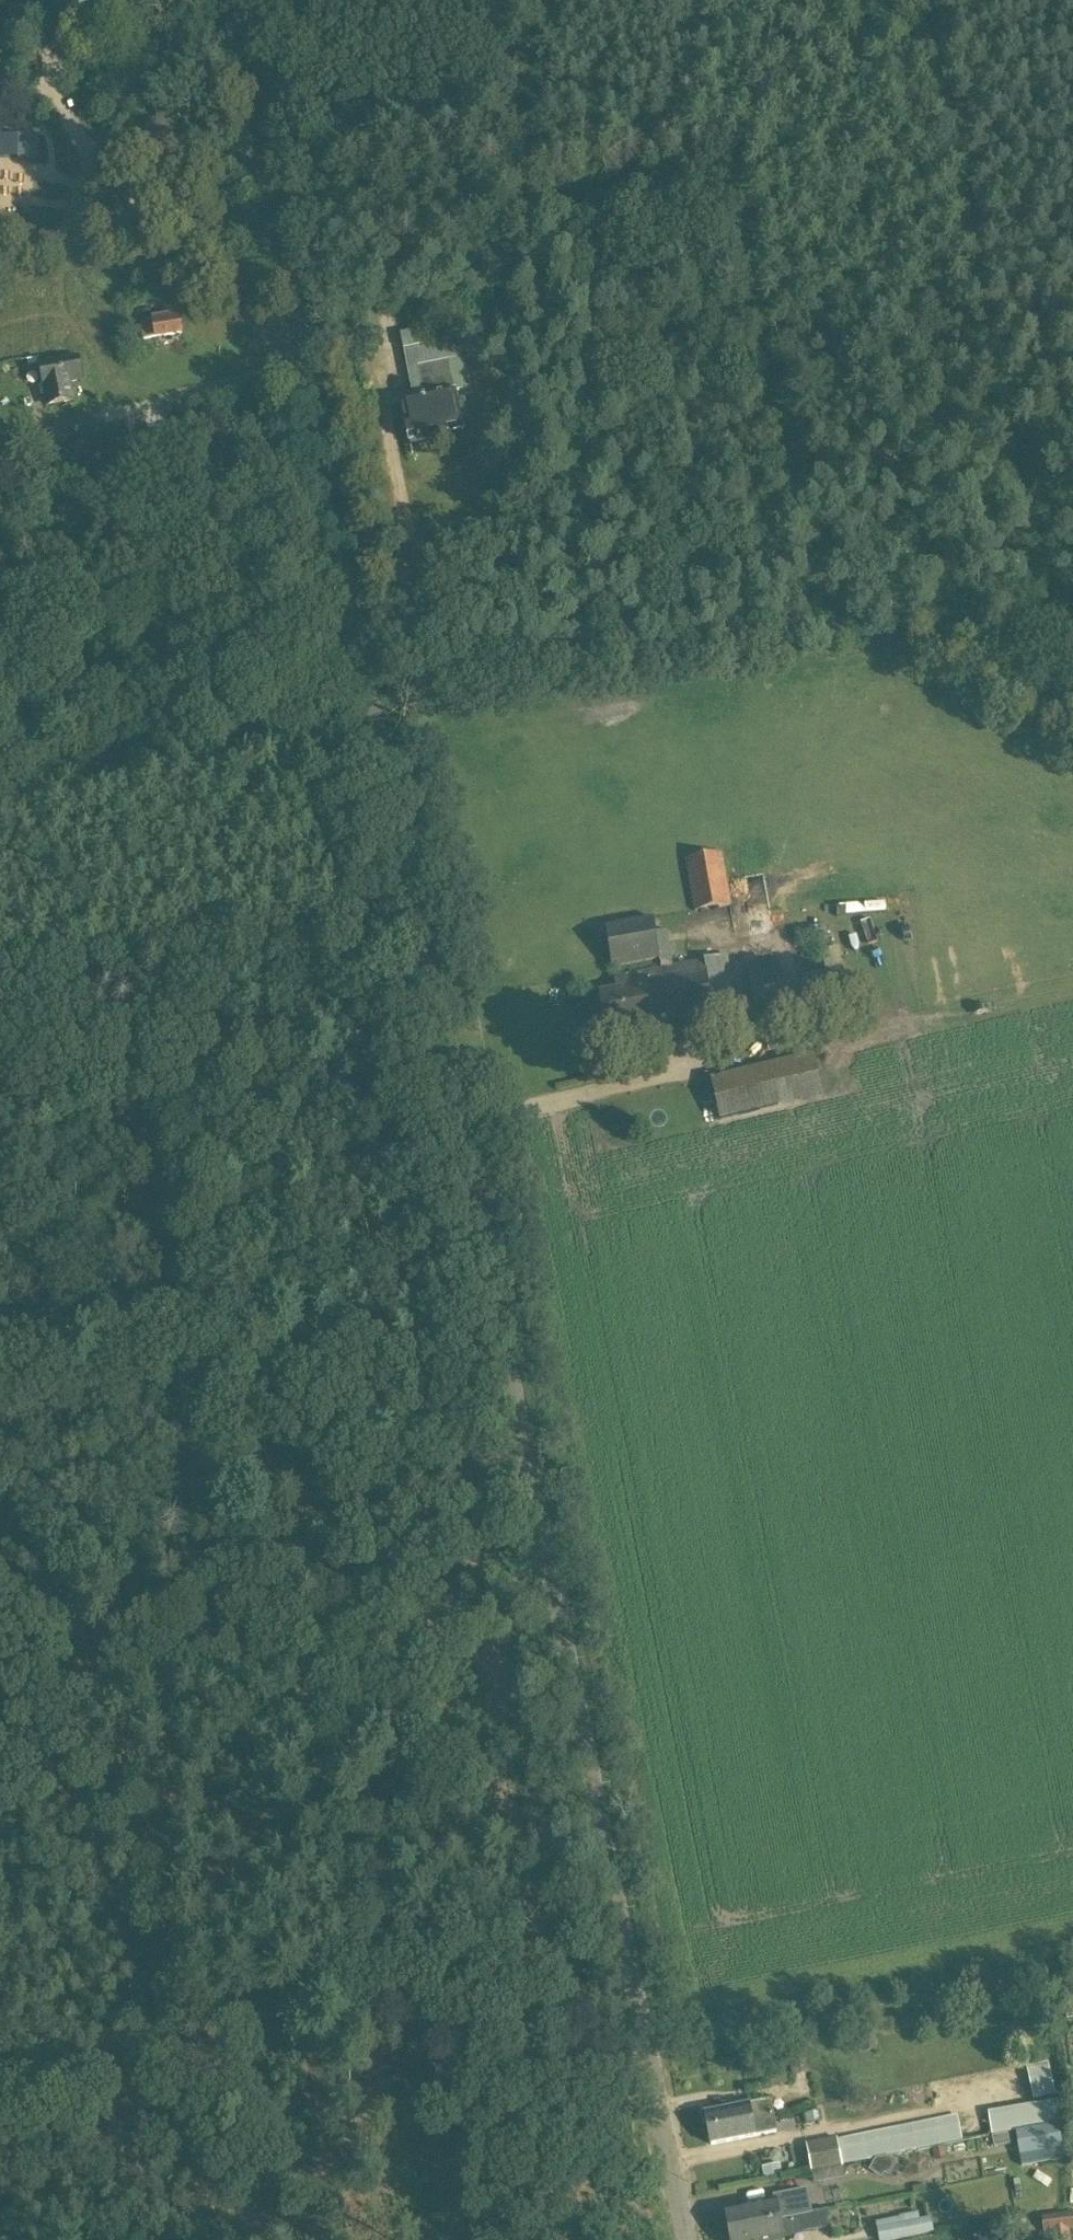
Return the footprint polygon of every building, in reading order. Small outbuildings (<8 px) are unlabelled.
[(19,160),(40,160),(40,137),(0,137),(0,148),(15,148),(19,160)] [(174,316),(142,321),(144,339),(181,333),(179,320),(175,321),(174,316)] [(377,319),(361,322),(363,334),(379,332),(377,319)] [(416,398),(402,401),(402,404),(409,441),(462,430),(454,390),(467,388),(458,340),(407,350),(410,368),(416,398)] [(53,364),(39,367),(48,405),(73,400),(69,381),(82,379),(78,359),(58,363),(57,361),(52,362),(53,364)] [(721,849),(686,856),(696,912),(731,906),(721,849)] [(658,959),(659,967),(670,965),(663,931),(653,933),(650,918),(602,927),(610,968),(658,959)] [(703,959),(713,1013),(735,1009),(725,955),(703,959)] [(703,959),(670,965),(659,967),(612,976),(614,990),(597,993),(605,1034),(671,1021),(673,1035),(692,1031),(689,1017),(713,1013),(703,959)] [(751,977),(756,1005),(782,1001),(777,973),(751,977)] [(814,1055),(711,1079),(721,1121),(824,1096),(814,1055)] [(875,2037),(863,2039),(865,2051),(877,2049),(875,2037)] [(1025,2064),(1033,2093),(1054,2088),(1048,2058),(1025,2064)] [(708,2128),(775,2115),(771,2098),(704,2111),(708,2128)] [(775,2115),(708,2128),(711,2144),(778,2130),(775,2115)] [(837,2139),(842,2164),(964,2139),(958,2115),(837,2139)] [(1064,2160),(1057,2125),(1014,2133),(1021,2168),(1064,2160)] [(1008,2134),(992,2137),(994,2147),(1010,2144),(1008,2134)] [(843,2165),(842,2164),(837,2139),(837,2135),(805,2142),(811,2172),(843,2165)] [(944,2145),(934,2147),(936,2159),(946,2157),(944,2145)] [(779,2162),(763,2166),(766,2177),(782,2174),(779,2162)] [(781,2219),(811,2212),(806,2188),(774,2194),(774,2198),(724,2208),(728,2229),(781,2219)] [(784,2234),(826,2225),(828,2216),(847,2213),(844,2205),(819,2210),(811,2212),(781,2219),(728,2229),(730,2239),(785,2239),(784,2234)] [(877,2230),(879,2239),(906,2239),(934,2235),(931,2220),(877,2230)] [(1066,2224),(1041,2228),(1043,2239),(1069,2239),(1066,2224)]
